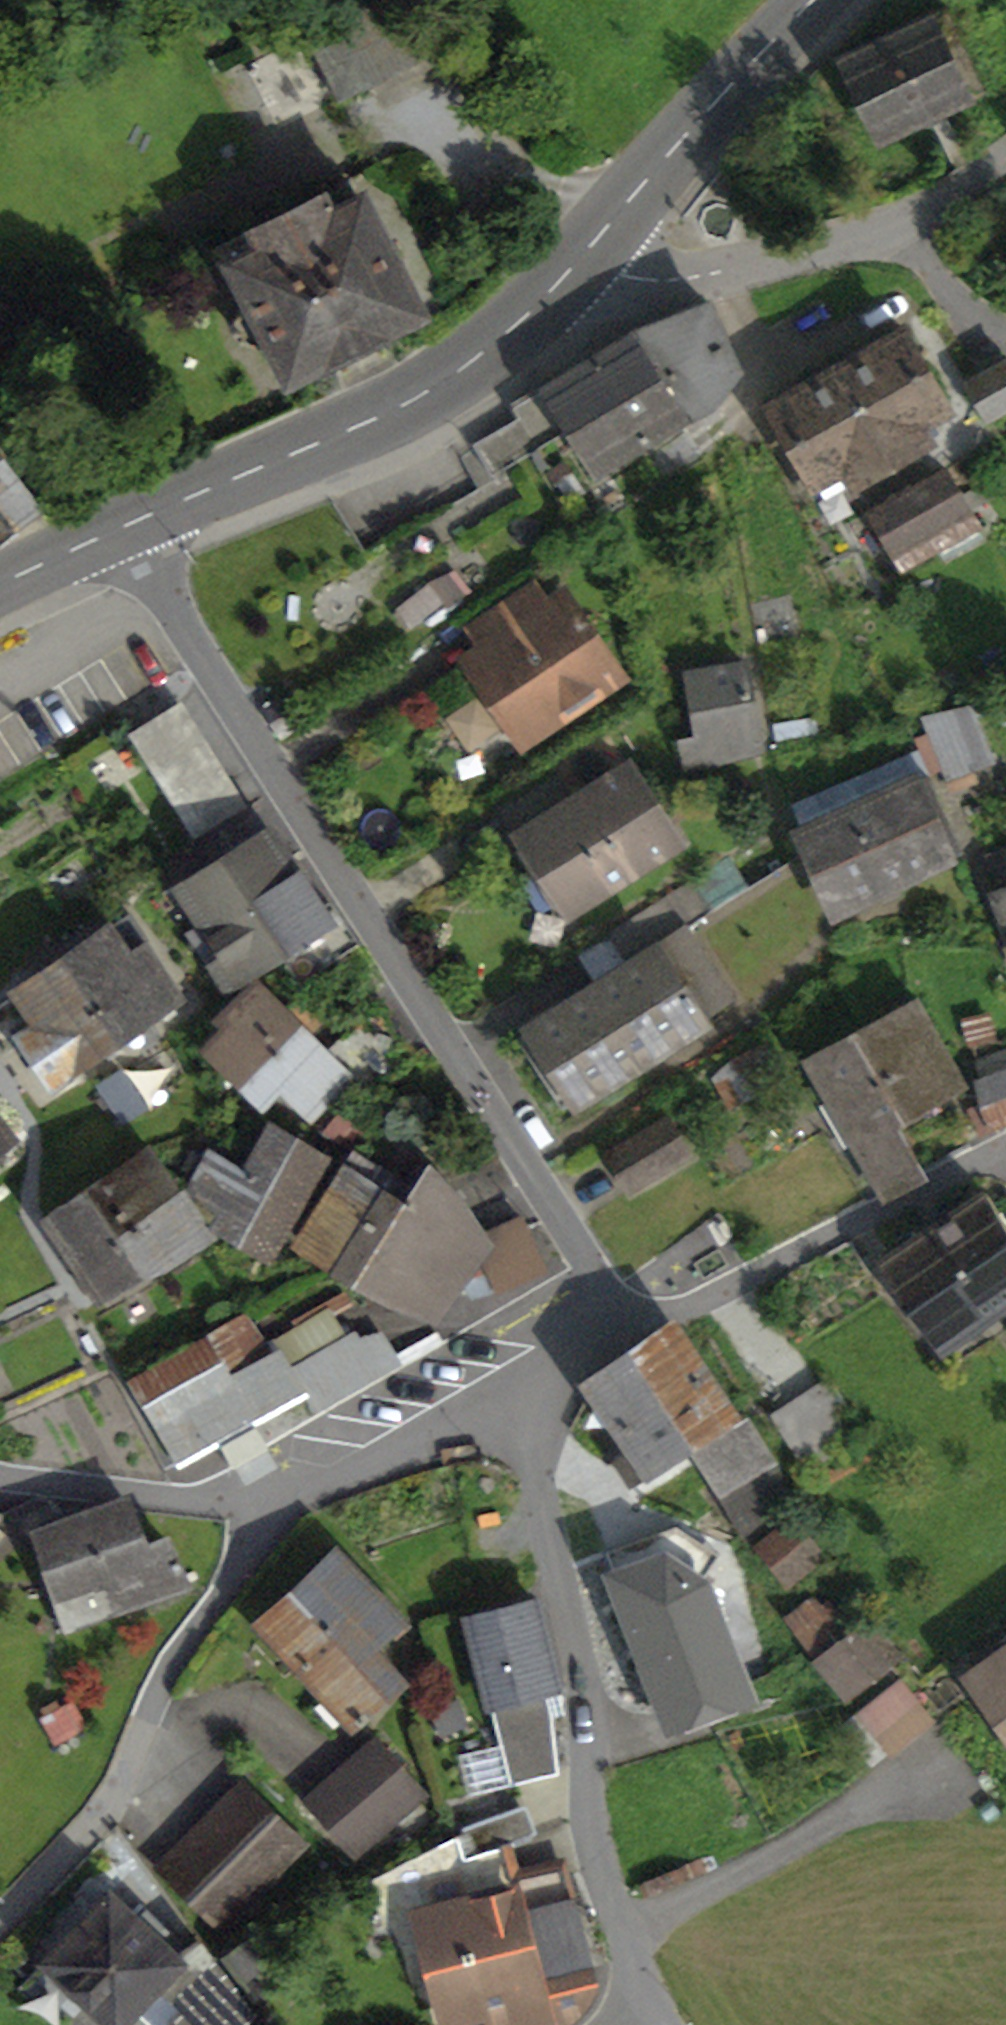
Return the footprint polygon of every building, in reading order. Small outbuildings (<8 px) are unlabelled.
[(331,23),(362,86),(434,51),(410,0),(379,0),(331,23)] [(846,57),(881,136),(982,90),(946,9),(846,57)] [(340,97),(362,86),(331,23),(309,34),(340,97)] [(272,339),(291,376),(419,311),(362,198),(359,199),(350,180),(212,250),(223,272),(235,266),(252,300),(239,306),(235,314),(247,342),(257,346),(272,339)] [(839,287),(764,319),(782,361),(857,329),(839,287)] [(706,404),(735,368),(707,303),(662,321),(686,365),(684,366),(706,404)] [(646,393),(644,390),(684,366),(686,365),(662,321),(634,332),(513,404),(522,421),(464,453),(483,488),(498,480),(494,473),(538,448),(553,440),(574,426),(579,434),(646,393)] [(918,423),(947,407),(902,328),(823,372),(771,402),(816,481),(844,465),(853,480),(882,464),(898,455),(927,439),(918,423)] [(1005,407),(1005,360),(967,381),(987,418),(1005,407)] [(584,446),(598,470),(706,404),(684,366),(644,390),(646,393),(579,434),(574,426),(553,440),(563,458),(584,446)] [(0,447),(0,533),(40,504),(0,447)] [(821,512),(859,490),(853,480),(844,465),(816,481),(807,486),(821,512)] [(871,512),(903,568),(977,525),(945,469),(871,512)] [(410,625),(442,601),(445,605),(466,590),(452,572),(398,609),(410,625)] [(468,628),(486,655),(555,609),(536,582),(468,628)] [(477,662),(522,730),(610,671),(565,603),(555,609),(486,655),(477,662)] [(681,740),(687,771),(762,751),(747,664),(696,673),(707,735),(681,740)] [(132,732),(179,810),(222,783),(175,706),(132,732)] [(920,722),(940,774),(986,757),(969,711),(920,722)] [(825,797),(834,816),(928,775),(920,756),(825,797)] [(558,945),(583,929),(570,908),(676,841),(627,765),(522,832),(538,857),(512,873),(558,945)] [(961,850),(928,775),(834,816),(802,829),(811,849),(835,906),(880,886),(895,879),(961,850)] [(203,831),(241,806),(227,785),(189,809),(203,831)] [(269,834),(227,860),(276,935),(285,952),(306,986),(360,949),(329,900),(317,908),(269,834)] [(532,1026),(577,1098),(834,935),(845,928),(835,906),(811,849),(805,852),(710,913),(630,964),(532,1026)] [(990,857),(1002,890),(998,892),(1005,915),(1005,851),(990,857)] [(285,952),(276,935),(227,860),(183,887),(205,920),(188,931),(225,988),(243,977),(285,952)] [(886,899),(901,892),(895,879),(880,886),(886,899)] [(690,882),(610,933),(630,964),(710,913),(690,882)] [(128,915),(64,959),(118,1040),(182,997),(128,915)] [(75,1069),(118,1040),(64,959),(21,990),(40,1018),(16,1034),(51,1088),(77,1071),(75,1069)] [(244,1080),(300,1023),(310,1012),(298,1001),(288,1012),(253,981),(214,1016),(228,1031),(211,1050),(244,1080)] [(964,1085),(918,1001),(862,1028),(891,1075),(925,1104),(964,1085)] [(371,1010),(328,1052),(309,1033),(300,1023),(244,1080),(265,1102),(282,1081),(312,1110),(347,1074),(369,1097),(413,1054),(371,1010)] [(300,1023),(309,1033),(320,1021),(310,1012),(300,1023)] [(562,1108),(577,1098),(532,1026),(517,1035),(562,1108)] [(924,1172),(896,1121),(925,1104),(891,1075),(862,1028),(849,1035),(849,1038),(811,1055),(834,1096),(822,1103),(847,1146),(855,1142),(885,1193),(924,1172)] [(998,1125),(1005,1121),(1005,1068),(980,1079),(989,1103),(998,1125)] [(124,1123),(143,1112),(123,1077),(103,1088),(124,1123)] [(998,1125),(989,1103),(969,1111),(979,1136),(999,1128),(998,1125)] [(0,1117),(0,1146),(14,1134),(0,1117)] [(609,1151),(631,1189),(687,1156),(664,1118),(609,1151)] [(325,1155),(275,1124),(247,1169),(224,1207),(217,1218),(264,1246),(305,1176),(311,1179),(325,1155)] [(48,1212),(79,1262),(127,1229),(182,1192),(153,1148),(48,1212)] [(224,1207),(247,1169),(215,1150),(195,1183),(224,1207)] [(468,1269),(480,1253),(474,1239),(463,1206),(425,1165),(411,1187),(355,1151),(298,1239),(392,1299),(402,1285),(427,1302),(438,1297),(460,1267),(468,1269)] [(182,1192),(127,1229),(150,1266),(163,1258),(165,1261),(210,1233),(183,1191),(182,1192)] [(889,1254),(917,1297),(1005,1241),(1005,1224),(985,1192),(889,1254)] [(474,1239),(480,1253),(495,1289),(543,1268),(522,1218),(474,1239)] [(127,1229),(79,1262),(100,1297),(150,1266),(127,1229)] [(917,1297),(945,1342),(1005,1299),(1005,1300),(1005,1241),(917,1297)] [(315,1416),(403,1365),(378,1320),(348,1337),(331,1307),(272,1341),(278,1352),(302,1394),(315,1416)] [(741,1414),(732,1420),(675,1331),(634,1357),(691,1447),(697,1442),(744,1536),(790,1510),(775,1465),(741,1414)] [(131,1379),(179,1462),(302,1394),(278,1352),(226,1380),(203,1338),(131,1379)] [(614,1458),(631,1484),(691,1447),(634,1357),(593,1383),(633,1447),(614,1458)] [(774,1419),(807,1469),(857,1436),(825,1386),(774,1419)] [(187,1460),(196,1477),(218,1466),(208,1449),(187,1460)] [(165,1537),(147,1543),(137,1509),(115,1506),(100,1511),(96,1500),(81,1506),(85,1517),(40,1533),(61,1594),(117,1574),(128,1607),(185,1587),(165,1537)] [(781,1569),(795,1572),(820,1551),(792,1517),(760,1543),(781,1569)] [(346,1555),(269,1622),(355,1721),(399,1682),(371,1649),(404,1621),(346,1555)] [(615,1574),(666,1711),(742,1684),(703,1580),(666,1555),(615,1574)] [(73,1627),(128,1607),(117,1574),(61,1594),(73,1627)] [(785,1616),(850,1698),(899,1660),(868,1623),(845,1640),(810,1596),(785,1616)] [(511,1779),(554,1770),(547,1716),(543,1690),(558,1687),(560,1687),(540,1602),(474,1617),(504,1745),(511,1779)] [(973,1672),(1005,1719),(1005,1649),(973,1672)] [(841,1724),(873,1763),(929,1718),(897,1680),(841,1724)] [(547,1716),(563,1712),(558,1687),(543,1690),(547,1716)] [(42,1715),(52,1733),(81,1717),(70,1699),(42,1715)] [(355,1852),(422,1792),(376,1739),(308,1799),(355,1852)] [(476,1786),(511,1779),(504,1745),(469,1752),(476,1786)] [(220,1923),(301,1841),(244,1785),(163,1867),(220,1923)] [(530,1835),(519,1806),(463,1827),(473,1856),(501,1845),(530,1835)] [(473,1856),(488,1897),(512,1891),(522,1930),(575,1916),(562,1866),(511,1881),(501,1845),(473,1856)] [(558,2024),(579,2009),(593,1986),(575,1916),(522,1930),(512,1891),(488,1897),(440,1909),(451,1953),(436,1957),(430,1968),(434,1985),(445,1992),(452,2017),(483,2009),(537,1995),(541,2008),(553,2005),(557,2021),(558,2024)] [(251,2012),(198,1941),(177,1956),(153,1934),(163,1924),(146,1907),(136,1917),(110,1892),(47,1957),(55,1965),(48,1973),(72,1995),(79,1988),(116,2024),(159,1980),(188,2008),(171,2024),(238,2024),(251,2012)] [(557,2021),(553,2005),(541,2008),(537,1995),(483,2009),(487,2024),(543,2024),(557,2021)]
